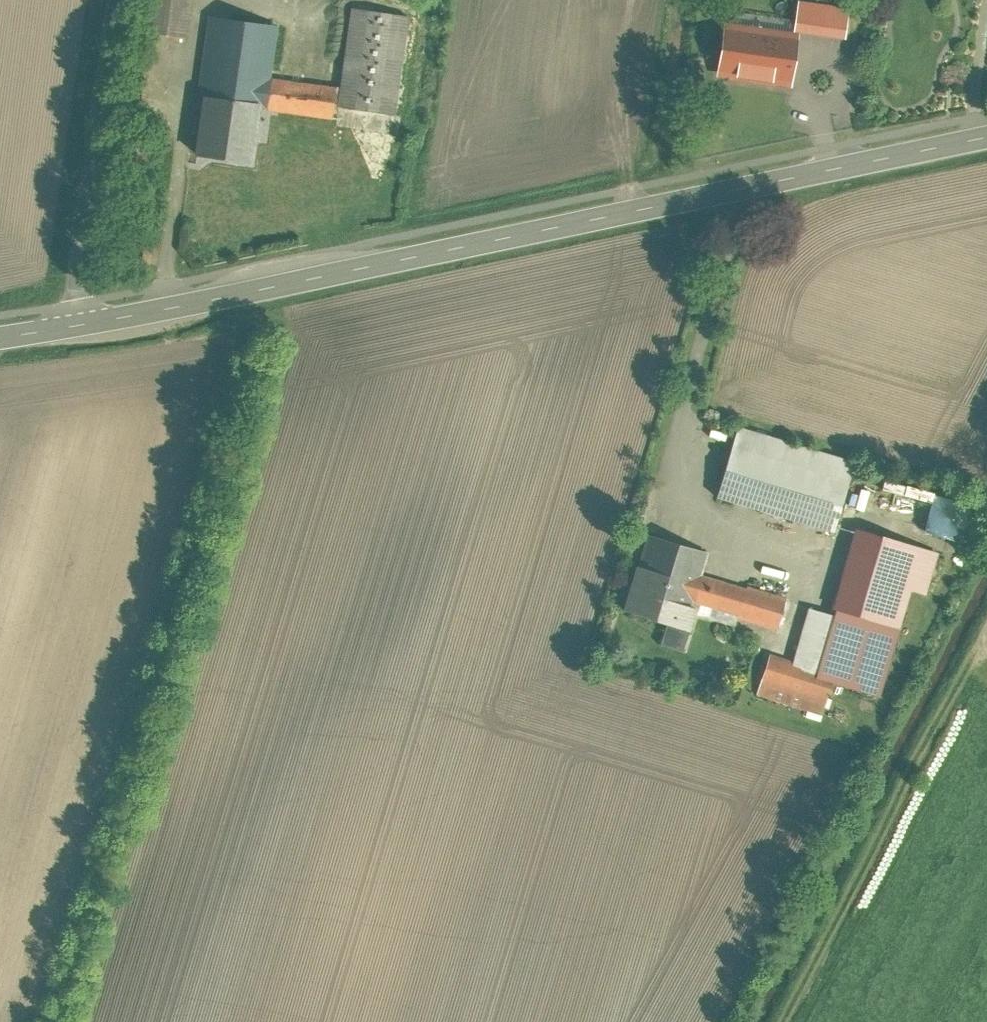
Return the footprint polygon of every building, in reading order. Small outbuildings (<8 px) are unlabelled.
[(156,32),(189,36),(194,0),(160,0),(156,32)] [(799,26),(851,33),(855,2),(839,0),(803,0),(799,26)] [(205,101),(196,159),(261,168),(271,102),(394,120),(409,20),(355,12),(344,87),(273,76),(281,27),(210,16),(197,100),(205,101)] [(726,22),(718,78),(793,89),(802,33),(726,22)] [(717,501),(831,537),(854,466),(740,430),(717,501)] [(922,534),(961,544),(971,505),(931,495),(922,534)] [(711,552),(651,536),(632,607),(692,623),(698,599),(705,573),(711,552)] [(925,553),(867,536),(826,674),(883,692),(925,553)] [(791,596),(705,573),(698,599),(784,622),(791,596)] [(775,657),(763,692),(826,713),(838,678),(826,674),(775,657)]
